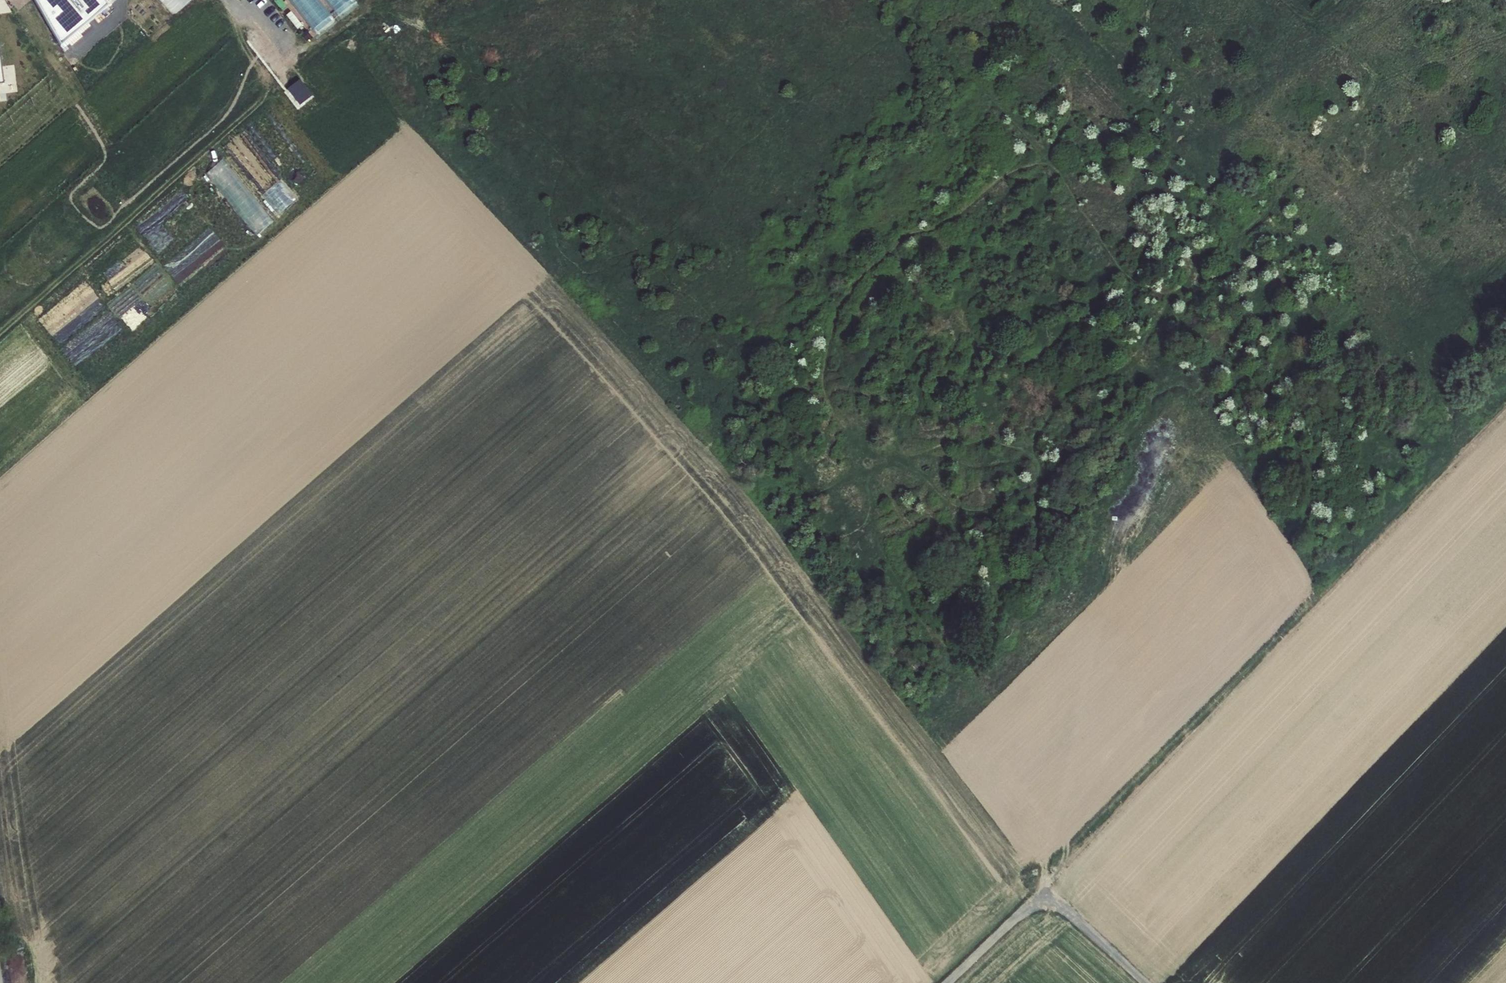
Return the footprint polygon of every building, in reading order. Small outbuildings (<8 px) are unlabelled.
[(60,48),(108,7),(102,0),(34,0),(60,48)] [(339,14),(360,8),(358,0),(342,0),(344,6),(337,8),(339,14)] [(314,22),(319,34),(339,25),(334,13),(314,22)]
